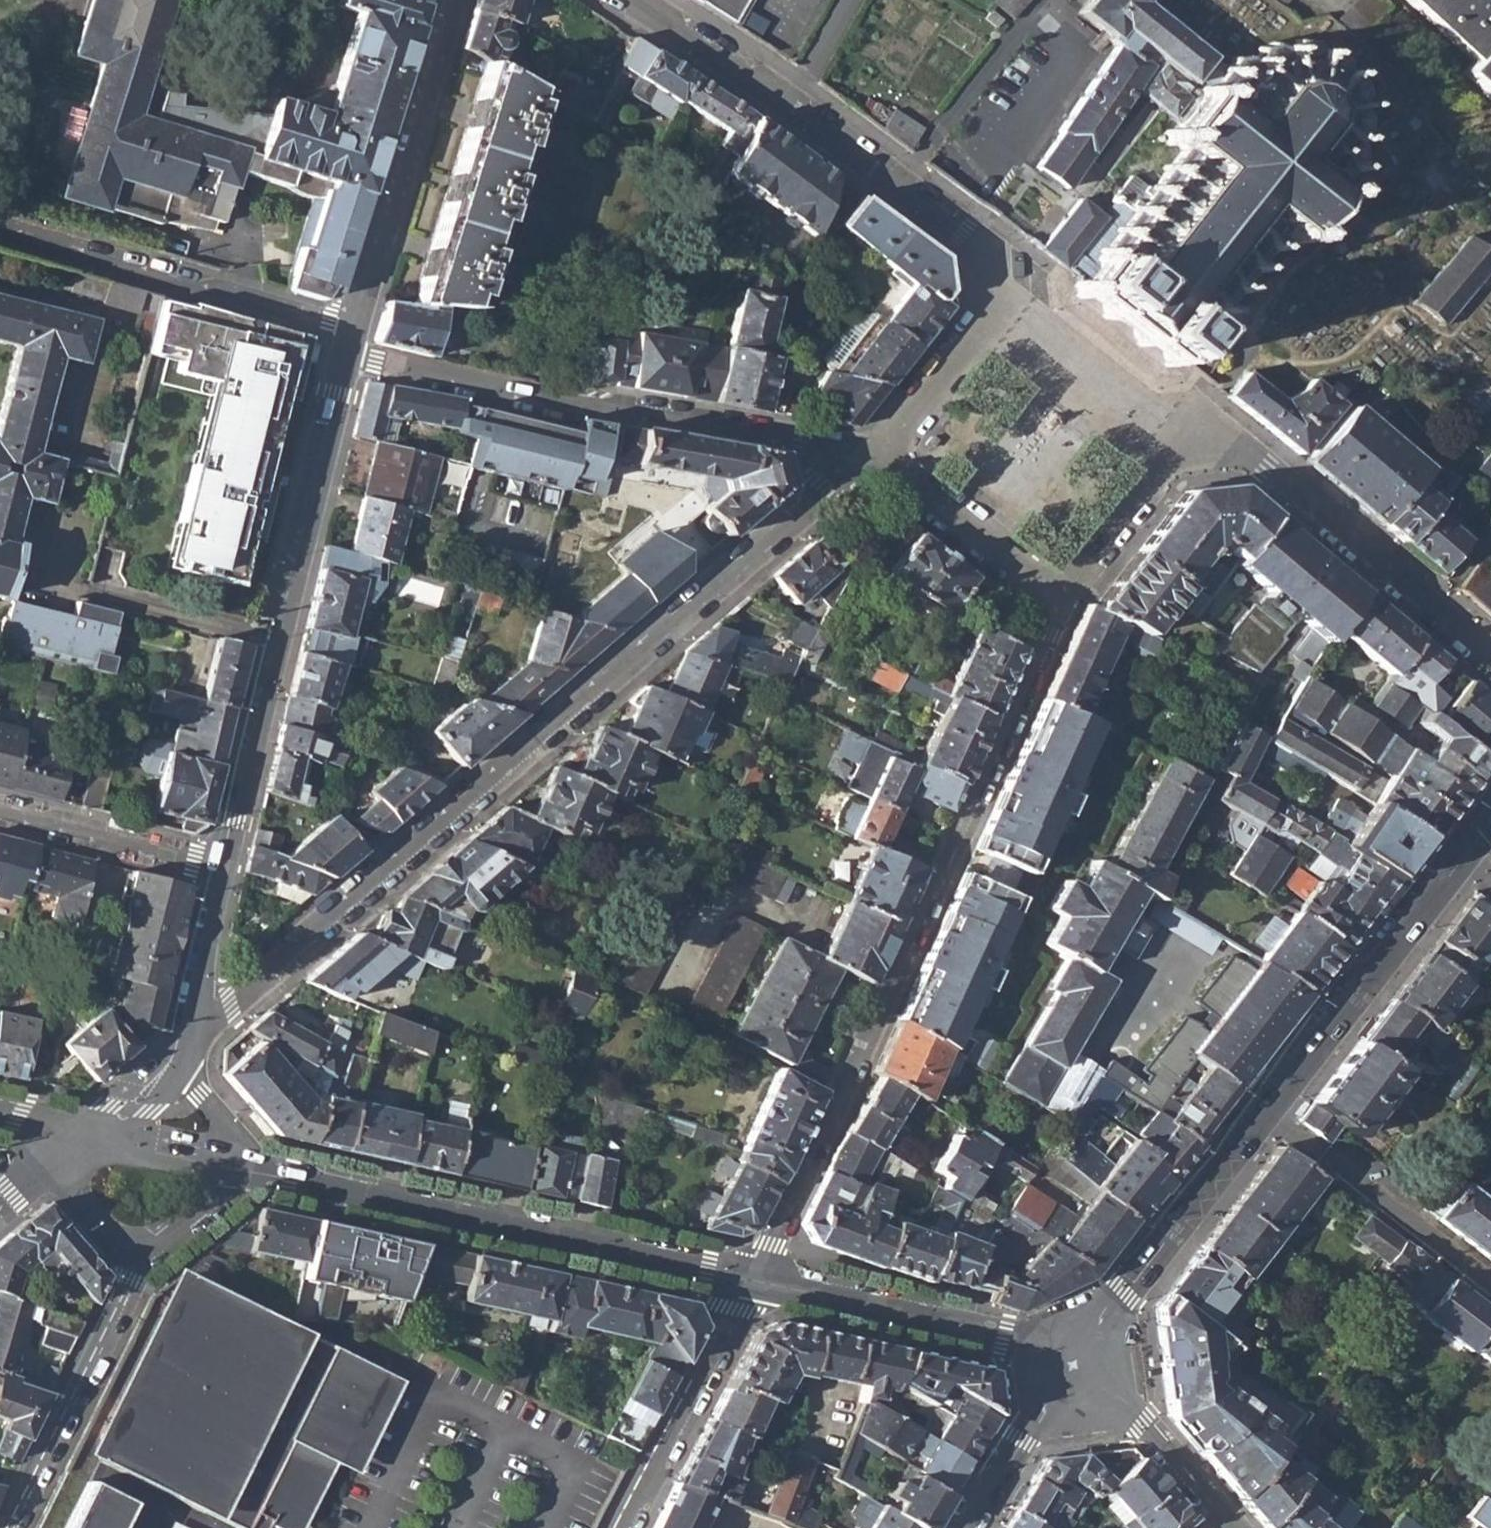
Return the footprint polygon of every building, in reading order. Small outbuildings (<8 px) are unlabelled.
[(367,193),(423,5),(405,0),(338,0),(336,6),(356,11),(335,82),(292,105),(274,100),(270,113),(238,131),(222,137),(197,136),(132,117),(166,0),(90,0),(89,5),(74,54),(101,62),(63,194),(159,223),(160,220),(193,227),(197,214),(221,221),(237,170),(287,185),(305,195),(322,197),(307,249),(298,247),(286,289),(318,299),(323,299),(325,296),(332,286),(338,287),(367,193)] [(517,22),(522,0),(475,0),(473,8),(503,17),(512,20),(517,22)] [(733,25),(747,0),(694,0),(733,25)] [(1023,9),(1030,0),(997,0),(993,5),(1015,21),(1023,9)] [(1178,124),(1201,95),(1197,91),(1201,86),(1206,89),(1207,89),(1211,84),(1213,85),(1225,70),(1213,61),(1214,58),(1210,55),(1208,58),(1192,44),(1194,42),(1189,38),(1187,41),(1170,27),(1172,24),(1167,20),(1165,24),(1141,4),(1145,0),(1088,0),(1078,13),(1109,37),(1106,41),(1115,49),(1059,131),(1062,133),(1038,168),(1068,189),(1137,86),(1140,88),(1135,95),(1139,98),(1140,95),(1149,104),(1150,102),(1157,107),(1155,110),(1160,113),(1161,111),(1168,116),(1165,119),(1170,122),(1172,119),(1178,124)] [(1283,8),(1290,0),(1273,0),(1283,8)] [(1356,41),(1389,5),(1384,0),(1358,0),(1336,25),(1356,41)] [(1475,0),(1405,0),(1472,60),(1461,72),(1490,99),(1490,14),(1475,0)] [(473,8),(460,49),(485,63),(487,64),(497,70),(504,47),(508,45),(511,40),(508,33),(512,20),(503,17),(473,8)] [(590,122),(619,138),(626,122),(609,111),(629,70),(636,74),(627,91),(668,116),(678,97),(691,75),(632,36),(603,95),(590,122)] [(1161,364),(1166,368),(1170,363),(1176,366),(1179,362),(1176,360),(1179,357),(1187,356),(1191,351),(1191,346),(1200,335),(1204,336),(1206,334),(1204,331),(1217,314),(1220,316),(1224,313),(1220,310),(1234,293),(1237,296),(1241,291),(1238,288),(1250,273),(1253,276),(1256,271),(1254,268),(1266,252),(1269,254),(1273,250),(1270,248),(1284,229),(1291,235),(1291,243),(1293,246),(1295,243),(1300,243),(1303,244),(1305,241),(1303,235),(1329,200),(1337,202),(1339,200),(1336,192),(1339,188),(1337,186),(1347,173),(1349,174),(1352,170),(1349,168),(1356,160),(1359,162),(1361,159),(1357,157),(1357,148),(1359,146),(1357,144),(1353,145),(1353,139),(1359,132),(1362,134),(1364,132),(1361,130),(1366,117),(1360,116),(1357,110),(1360,107),(1359,104),(1356,104),(1358,97),(1362,97),(1361,93),(1358,93),(1356,87),(1358,84),(1357,79),(1354,82),(1346,78),(1348,76),(1345,72),(1342,72),(1340,66),(1343,64),(1342,61),(1339,63),(1333,58),(1334,54),(1331,52),(1328,56),(1321,56),(1322,54),(1317,52),(1316,56),(1311,47),(1311,44),(1308,43),(1305,46),(1299,44),(1298,40),(1293,40),(1293,45),(1286,52),(1285,48),(1281,49),(1280,52),(1273,45),(1268,45),(1267,48),(1261,49),(1259,48),(1257,50),(1260,52),(1254,61),(1247,61),(1246,57),(1243,58),(1243,61),(1234,62),(1233,59),(1229,60),(1230,63),(1225,70),(1213,85),(1211,84),(1207,89),(1206,89),(1201,86),(1197,91),(1201,95),(1178,124),(1173,131),(1169,131),(1166,129),(1164,134),(1166,136),(1165,143),(1169,147),(1178,145),(1182,149),(1167,168),(1164,166),(1162,168),(1165,171),(1152,187),(1149,185),(1145,189),(1149,192),(1136,208),(1132,205),(1129,209),(1132,212),(1119,230),(1116,227),(1113,232),(1115,234),(1103,250),(1100,247),(1097,252),(1099,255),(1096,260),(1099,262),(1083,282),(1082,284),(1078,281),(1074,285),(1080,290),(1075,296),(1080,300),(1083,295),(1104,312),(1101,317),(1106,320),(1110,316),(1140,340),(1136,344),(1140,348),(1144,344),(1154,352),(1164,360),(1161,364)] [(439,305),(469,308),(535,91),(518,82),(497,70),(487,64),(485,63),(410,303),(439,305)] [(525,71),(518,82),(535,91),(541,78),(525,71)] [(691,75),(678,97),(727,130),(703,167),(707,169),(698,183),(716,193),(725,172),(733,156),(752,115),(691,75)] [(835,95),(916,157),(929,135),(845,81),(835,95)] [(590,122),(603,95),(578,82),(565,108),(590,122)] [(725,172),(813,236),(821,213),(824,204),(833,176),(752,115),(733,156),(725,172)] [(707,169),(703,167),(694,181),(698,183),(707,169)] [(1045,252),(1083,282),(1099,262),(1096,260),(1099,255),(1097,252),(1100,247),(1103,250),(1115,234),(1113,232),(1116,227),(1119,230),(1132,212),(1129,209),(1132,205),(1136,208),(1149,192),(1145,189),(1129,175),(1111,201),(1114,203),(1104,218),(1080,200),(1045,252)] [(833,176),(824,204),(834,211),(849,188),(833,176)] [(834,211),(844,219),(860,196),(849,188),(834,211)] [(911,285),(943,311),(947,307),(941,257),(860,196),(844,219),(838,227),(891,269),(911,285)] [(1439,325),(1490,266),(1490,254),(1469,236),(1412,302),(1439,325)] [(887,276),(907,290),(911,285),(891,269),(887,276)] [(737,294),(724,344),(760,353),(777,280),(750,274),(749,277),(727,272),(722,290),(737,294)] [(907,290),(881,321),(914,349),(943,311),(911,285),(907,290)] [(294,334),(160,296),(148,345),(178,352),(175,362),(173,373),(211,382),(221,385),(201,468),(191,466),(177,523),(187,525),(178,562),(199,567),(197,575),(235,586),(246,540),(256,542),(270,485),(260,483),(266,459),(268,459),(279,417),(276,417),(280,399),(290,402),(300,361),(290,358),(293,347),(291,347),(294,334)] [(13,545),(14,540),(24,498),(48,504),(58,465),(34,457),(60,360),(82,366),(93,324),(48,312),(0,298),(0,344),(21,349),(0,425),(0,541),(13,545)] [(372,340),(429,353),(439,305),(410,303),(384,301),(372,340)] [(823,370),(886,384),(898,369),(914,349),(881,321),(870,313),(856,315),(818,361),(823,370)] [(724,346),(617,327),(617,329),(616,338),(612,379),(612,382),(762,409),(773,356),(760,353),(724,344),(724,346)] [(290,358),(300,361),(306,338),(294,334),(291,347),(293,347),(290,358)] [(584,366),(582,384),(612,379),(616,338),(592,336),(589,351),(585,353),(581,357),(581,363),(584,366)] [(145,354),(175,362),(178,352),(148,345),(145,354)] [(886,384),(823,370),(811,391),(840,398),(822,419),(853,425),(886,384)] [(1302,392),(1280,402),(1245,373),(1226,396),(1298,456),(1339,405),(1311,381),(1302,392)] [(1307,464),(1379,525),(1413,485),(1425,471),(1372,427),(1398,403),(1374,377),(1350,407),(1352,411),(1307,464)] [(365,380),(351,435),(375,441),(376,441),(376,440),(384,404),(409,388),(389,384),(365,380)] [(191,466),(201,468),(221,385),(211,382),(191,466)] [(396,417),(449,426),(451,426),(457,402),(459,397),(409,388),(384,404),(376,440),(376,441),(378,441),(380,428),(383,415),(396,417)] [(449,431),(475,437),(483,408),(457,402),(451,426),(449,426),(449,431)] [(469,461),(563,486),(577,437),(574,437),(576,431),(544,423),(538,446),(494,435),(500,412),(483,408),(475,437),(469,461)] [(395,426),(396,417),(383,415),(380,428),(387,429),(395,426)] [(563,486),(590,493),(606,422),(579,417),(576,431),(574,437),(577,437),(563,486)] [(717,527),(726,536),(785,485),(777,452),(618,424),(611,456),(633,460),(633,463),(716,478),(720,490),(701,508),(705,512),(702,520),(705,527),(712,529),(717,527)] [(124,445),(110,441),(106,455),(68,444),(62,461),(115,477),(124,445)] [(362,493),(398,505),(413,450),(378,441),(375,441),(362,493)] [(1490,479),(1490,451),(1477,468),(1490,479)] [(1379,525),(1401,543),(1427,510),(1451,481),(1439,469),(1428,481),(1433,486),(1424,495),(1413,485),(1379,525)] [(1136,550),(1180,584),(1205,552),(1212,558),(1220,548),(1234,559),(1268,515),(1235,487),(1183,491),(1136,550)] [(348,551),(392,564),(407,507),(398,505),(362,493),(348,551)] [(409,500),(407,507),(453,522),(454,514),(409,500)] [(1401,543),(1437,573),(1463,542),(1427,510),(1401,543)] [(1189,617),(1221,640),(1203,666),(1254,693),(1253,695),(1272,708),(1310,649),(1289,635),(1293,631),(1304,640),(1312,629),(1319,618),(1336,632),(1362,595),(1268,515),(1234,559),(1210,590),(1201,601),(1189,617)] [(168,560),(178,562),(187,525),(177,523),(168,560)] [(669,545),(689,568),(708,551),(689,530),(669,545)] [(808,592),(826,612),(853,567),(841,561),(818,533),(767,577),(792,605),(808,592)] [(937,607),(946,612),(972,578),(914,533),(881,580),(915,596),(937,607)] [(3,599),(10,572),(16,546),(13,545),(0,541),(0,598),(3,599)] [(346,636),(347,630),(354,601),(365,602),(379,583),(387,585),(392,564),(348,551),(325,544),(305,625),(346,636)] [(1136,550),(1091,607),(1146,636),(1170,603),(1189,617),(1201,601),(1194,596),(1180,584),(1136,550)] [(197,575),(199,567),(178,562),(176,570),(197,575)] [(1477,564),(1457,590),(1490,618),(1490,576),(1477,564)] [(458,595),(475,600),(478,590),(461,585),(458,595)] [(1201,601),(1210,590),(1203,585),(1194,596),(1201,601)] [(472,608),(495,615),(500,597),(478,590),(475,600),(472,608)] [(1336,632),(1387,674),(1413,637),(1362,595),(1336,632)] [(907,612),(929,623),(937,607),(915,596),(907,612)] [(110,676),(114,659),(106,656),(117,613),(75,603),(72,616),(19,603),(11,601),(6,619),(2,618),(0,627),(0,648),(110,676)] [(1079,714),(1115,732),(1119,724),(1116,717),(1108,713),(1103,717),(1085,705),(1116,638),(1154,657),(1161,644),(1146,636),(1091,607),(1084,604),(1041,697),(1079,714)] [(531,662),(567,673),(615,632),(542,609),(526,661),(531,662)] [(1328,643),(1336,632),(1319,618),(1312,629),(1328,643)] [(781,637),(803,649),(814,631),(790,619),(781,637)] [(996,619),(988,635),(1020,652),(1028,636),(996,619)] [(347,630),(346,636),(305,625),(299,650),(340,661),(340,659),(350,662),(357,664),(364,635),(347,630)] [(946,696),(990,717),(1020,652),(988,635),(977,629),(950,684),(931,675),(926,686),(946,696)] [(721,665),(782,684),(795,663),(702,634),(681,652),(721,665)] [(1382,682),(1428,718),(1459,677),(1413,637),(1387,674),(1382,682)] [(217,638),(203,695),(202,699),(234,707),(249,646),(234,642),(217,638)] [(281,723),(326,738),(332,719),(325,717),(340,668),(349,671),(350,662),(340,659),(340,661),(299,650),(281,723)] [(700,712),(721,665),(681,652),(662,695),(700,712)] [(446,690),(456,660),(440,655),(430,685),(446,690)] [(880,661),(872,677),(902,693),(911,676),(880,661)] [(496,692),(493,703),(522,712),(567,673),(531,662),(496,692)] [(1110,689),(1117,692),(1125,676),(1112,670),(1107,682),(1112,685),(1110,689)] [(1383,780),(1370,798),(1372,801),(1415,832),(1421,836),(1427,838),(1474,777),(1485,762),(1428,718),(1382,682),(1357,717),(1304,676),(1267,740),(1321,771),(1351,788),(1364,769),(1291,726),(1297,719),(1318,733),(1322,730),(1387,775),(1383,780)] [(1485,762),(1490,755),(1490,704),(1459,677),(1428,718),(1485,762)] [(776,696),(789,702),(795,690),(782,684),(776,696)] [(633,707),(620,737),(650,749),(679,762),(700,712),(662,695),(641,686),(623,702),(633,707)] [(202,699),(161,689),(155,713),(182,720),(178,733),(173,731),(170,742),(168,752),(219,765),(234,707),(202,699)] [(766,719),(778,726),(789,702),(776,696),(766,719)] [(946,696),(918,757),(916,762),(937,772),(960,782),(990,717),(946,696)] [(431,726),(462,764),(522,712),(493,703),(470,697),(463,704),(461,701),(431,726)] [(1031,830),(1077,724),(1079,714),(1041,697),(1022,741),(977,841),(952,897),(995,914),(1007,886),(1031,830)] [(1115,732),(1079,714),(1077,724),(1139,755),(1142,747),(1115,732)] [(321,758),(340,764),(344,754),(347,745),(326,738),(281,723),(277,742),(275,747),(299,752),(299,756),(319,763),(321,758)] [(572,777),(604,791),(608,780),(626,787),(634,785),(650,749),(620,737),(597,724),(572,777)] [(1326,829),(1332,833),(1349,804),(1338,797),(1320,825),(1285,804),(1283,806),(1246,783),(1241,780),(1247,767),(1261,743),(1268,748),(1266,754),(1279,762),(1281,760),(1295,768),(1294,770),(1315,782),(1321,771),(1267,740),(1238,724),(1223,754),(1210,782),(1205,792),(1241,811),(1272,830),(1280,827),(1285,832),(1295,839),(1296,837),(1304,842),(1311,847),(1313,849),(1326,829)] [(7,788),(20,737),(20,734),(0,729),(0,786),(7,788)] [(888,749),(916,762),(918,757),(905,750),(906,747),(873,732),(869,740),(888,749)] [(7,788),(57,801),(65,766),(48,762),(48,756),(40,748),(39,742),(20,737),(7,788)] [(170,742),(162,740),(149,737),(140,743),(136,760),(142,769),(159,772),(150,809),(182,816),(178,832),(192,836),(204,824),(219,765),(168,752),(170,742)] [(1418,759),(1427,748),(1415,739),(1407,749),(1418,759)] [(387,759),(398,762),(408,743),(399,740),(387,759)] [(347,745),(344,754),(363,760),(366,751),(347,745)] [(265,789),(306,804),(308,796),(301,793),(302,783),(293,780),(299,756),(299,752),(275,747),(265,789)] [(1193,759),(1187,770),(1200,777),(1210,782),(1223,754),(1213,748),(1205,764),(1193,759)] [(888,749),(870,787),(852,779),(848,789),(865,797),(893,810),(910,775),(916,762),(888,749)] [(1163,757),(1180,766),(1185,757),(1168,749),(1163,757)] [(1163,757),(1103,869),(1140,890),(1156,899),(1165,878),(1150,870),(1200,777),(1187,770),(1180,766),(1163,757)] [(735,787),(752,794),(765,766),(748,759),(735,787)] [(937,772),(916,762),(910,775),(923,782),(926,777),(933,781),(937,772)] [(361,824),(383,832),(444,780),(405,765),(398,771),(394,767),(367,791),(375,799),(351,820),(361,824)] [(90,766),(81,807),(100,812),(110,770),(90,766)] [(1246,783),(1252,771),(1247,767),(1241,780),(1246,783)] [(551,831),(557,834),(563,820),(585,831),(604,791),(572,777),(552,768),(530,817),(542,824),(541,826),(551,831)] [(1351,788),(1370,798),(1383,780),(1375,774),(1364,769),(1351,788)] [(960,782),(937,772),(933,781),(931,785),(954,796),(960,782)] [(1260,784),(1271,791),(1276,785),(1264,777),(1260,784)] [(632,789),(626,787),(608,780),(604,791),(626,801),(632,789)] [(893,810),(865,797),(862,805),(842,796),(831,820),(834,822),(831,829),(868,845),(876,848),(893,810)] [(1415,832),(1372,801),(1343,845),(1395,879),(1427,838),(1421,836),(1415,832)] [(523,867),(541,826),(542,824),(530,817),(504,805),(464,840),(521,866),(523,867)] [(1191,823),(1201,829),(1208,813),(1198,807),(1191,823)] [(283,858),(332,877),(361,852),(348,834),(361,824),(351,820),(332,813),(283,858)] [(580,844),(585,831),(563,820),(557,834),(563,836),(580,844)] [(1343,868),(1335,886),(1370,911),(1395,879),(1343,845),(1337,841),(1338,838),(1332,833),(1326,829),(1313,849),(1311,847),(1302,860),(1321,876),(1324,871),(1309,860),(1315,851),(1333,864),(1337,863),(1343,868)] [(557,834),(551,831),(548,838),(560,843),(563,836),(557,834)] [(1254,832),(1227,871),(1261,893),(1267,884),(1272,876),(1287,854),(1254,832)] [(1289,849),(1295,839),(1285,832),(1280,840),(1289,849)] [(29,883),(38,845),(0,835),(0,899),(7,901),(9,894),(19,889),(21,880),(29,883)] [(480,902),(521,866),(464,840),(401,895),(460,919),(466,907),(476,910),(482,904),(480,902)] [(706,851),(717,857),(723,845),(711,840),(706,851)] [(898,842),(891,855),(921,868),(927,854),(898,842)] [(1297,856),(1302,860),(1311,847),(1304,842),(1297,852),(1299,853),(1297,856)] [(96,860),(38,845),(29,883),(27,890),(58,897),(53,917),(80,924),(96,860)] [(276,895),(299,905),(332,877),(283,858),(275,854),(252,845),(245,872),(265,875),(280,882),(276,895)] [(711,871),(768,898),(780,872),(732,849),(723,845),(717,857),(711,871)] [(843,900),(895,924),(921,868),(891,855),(876,848),(868,845),(843,900)] [(1102,1073),(1069,1052),(1110,981),(1091,970),(1140,890),(1103,869),(1090,861),(1075,888),(1062,881),(1046,909),(1058,916),(1044,943),(1061,953),(1073,960),(1053,994),(1001,1085),(1065,1123),(1099,1079),(1102,1073)] [(1284,885),(1302,898),(1303,896),(1354,933),(1370,911),(1335,886),(1323,878),(1318,884),(1314,881),(1309,887),(1300,881),(1305,873),(1297,867),(1284,885)] [(125,983),(165,990),(188,894),(183,882),(136,871),(110,979),(125,983)] [(1299,902),(1273,883),(1277,879),(1272,876),(1267,884),(1272,886),(1266,896),(1293,910),(1299,902)] [(610,981),(638,993),(689,895),(662,883),(610,981)] [(1266,896),(1272,886),(1267,884),(1261,893),(1265,896),(1266,896)] [(1009,922),(1044,943),(1058,916),(1046,909),(1007,886),(995,914),(999,916),(1009,922)] [(1156,899),(1140,890),(1091,970),(1110,981),(1151,912),(1157,900),(1156,899)] [(1474,967),(1490,945),(1490,904),(1474,890),(1436,939),(1474,967)] [(416,957),(442,967),(460,919),(401,895),(363,928),(373,932),(370,939),(401,951),(416,957)] [(1293,910),(1341,949),(1354,933),(1303,896),(1302,898),(1299,902),(1293,910)] [(998,963),(997,947),(987,942),(999,916),(995,914),(952,897),(946,910),(939,926),(992,952),(988,960),(996,964),(998,963)] [(837,967),(868,983),(895,924),(843,900),(818,956),(817,957),(837,967)] [(1230,943),(1157,900),(1151,912),(1221,956),(1230,943)] [(1341,949),(1293,910),(1257,959),(1259,960),(1307,993),(1341,949)] [(681,1010),(714,1024),(763,930),(730,915),(681,1010)] [(997,947),(1009,922),(999,916),(987,942),(997,947)] [(968,996),(1006,1021),(1011,1011),(980,993),(986,983),(978,978),(984,967),(988,969),(996,964),(988,960),(992,952),(939,926),(925,955),(919,970),(968,996)] [(353,992),(391,959),(401,951),(370,939),(356,934),(300,982),(343,998),(349,988),(353,992)] [(732,1032),(824,1083),(825,1079),(829,1070),(799,1055),(798,1057),(791,1053),(837,967),(817,957),(818,956),(781,939),(732,1032)] [(1234,945),(1244,950),(1247,945),(1238,939),(1234,945)] [(1418,1016),(1432,1026),(1462,987),(1465,989),(1478,971),(1474,967),(1436,939),(1391,998),(1418,1016)] [(416,957),(401,951),(391,959),(411,967),(416,957)] [(1047,990),(1053,994),(1073,960),(1061,953),(1057,958),(1064,962),(1047,990)] [(1205,1068),(1232,1089),(1258,1056),(1307,993),(1259,960),(1188,1056),(1191,1059),(1205,1068)] [(555,1011),(576,1019),(591,984),(596,986),(600,977),(565,962),(558,977),(567,981),(555,1011)] [(895,1022),(943,1051),(948,1039),(968,996),(919,970),(895,1022)] [(165,990),(125,983),(118,1015),(127,1016),(125,1023),(117,1029),(135,1047),(144,1039),(156,1029),(165,990)] [(1388,1057),(1406,1070),(1416,1057),(1408,1050),(1418,1037),(1436,1051),(1433,1055),(1454,1071),(1468,1053),(1432,1026),(1418,1016),(1391,998),(1360,1038),(1387,1057),(1388,1057)] [(353,1015),(378,1024),(382,1012),(356,1003),(353,1015)] [(268,1043),(332,1076),(337,1058),(340,1050),(266,1012),(245,1030),(261,1039),(268,1043)] [(404,1051),(425,1058),(431,1031),(382,1012),(378,1024),(376,1032),(407,1042),(404,1051)] [(23,1080),(36,1021),(0,1013),(0,1074),(23,1080)] [(117,1029),(102,1013),(62,1046),(95,1082),(135,1047),(117,1029)] [(879,1077),(921,1101),(927,1091),(942,1098),(959,1060),(943,1051),(895,1022),(872,1073),(879,1077)] [(1350,1138),(1432,1200),(1485,1125),(1483,1123),(1406,1070),(1388,1057),(1387,1057),(1360,1038),(1312,1101),(1339,1122),(1354,1134),(1350,1138)] [(268,1043),(261,1039),(222,1074),(277,1136),(309,1143),(320,1106),(308,1103),(263,1047),(268,1043)] [(981,1057),(948,1039),(943,1051),(959,1060),(973,1068),(981,1057)] [(1114,1087),(1153,1112),(1172,1087),(1190,1060),(1186,1058),(1154,1102),(1117,1080),(1114,1087)] [(1168,1121),(1193,1140),(1232,1089),(1205,1068),(1185,1097),(1172,1087),(1153,1112),(1168,1121)] [(775,1069),(740,1146),(738,1152),(734,1161),(735,1161),(781,1177),(819,1092),(775,1069)] [(911,1170),(914,1172),(924,1158),(886,1134),(902,1107),(941,1131),(948,1117),(921,1101),(879,1077),(845,1133),(878,1149),(911,1170)] [(1047,1148),(1063,1162),(1073,1149),(1093,1120),(1089,1117),(1107,1084),(1099,1079),(1065,1123),(1047,1148)] [(309,1143),(343,1150),(353,1102),(325,1095),(320,1106),(309,1143)] [(597,1130),(630,1139),(639,1110),(590,1095),(597,1130)] [(1298,1119),(1326,1141),(1330,1134),(1339,1122),(1312,1101),(1298,1119)] [(343,1150),(403,1163),(412,1120),(413,1116),(353,1102),(343,1150)] [(1101,1108),(1112,1116),(1116,1111),(1104,1103),(1101,1108)] [(1095,1164),(1073,1149),(1063,1162),(1130,1220),(1134,1223),(1199,1144),(1193,1140),(1168,1121),(1153,1112),(1136,1135),(1152,1147),(1148,1152),(1132,1140),(1105,1174),(1095,1164)] [(1096,1114),(1093,1120),(1104,1128),(1109,1123),(1096,1114)] [(720,1149),(720,1147),(724,1136),(662,1117),(658,1128),(720,1149)] [(955,1121),(948,1117),(941,1131),(947,1135),(955,1121)] [(403,1163),(451,1174),(460,1131),(412,1120),(403,1163)] [(1490,1241),(1490,1201),(1466,1182),(1490,1148),(1490,1129),(1485,1125),(1432,1200),(1425,1209),(1481,1253),(1490,1241)] [(523,1190),(531,1151),(480,1140),(479,1137),(460,1131),(451,1174),(523,1190)] [(939,1187),(958,1199),(963,1192),(980,1163),(991,1142),(973,1131),(966,1143),(953,1135),(933,1169),(944,1178),(939,1187)] [(1121,1132),(1095,1164),(1105,1174),(1132,1140),(1121,1132)] [(866,1165),(872,1159),(878,1149),(845,1133),(832,1153),(824,1171),(855,1184),(863,1170),(866,1165)] [(720,1147),(738,1152),(740,1146),(735,1144),(732,1140),(724,1136),(720,1147)] [(572,1201),(581,1159),(581,1155),(585,1155),(591,1144),(563,1137),(555,1153),(533,1147),(531,1151),(523,1190),(572,1201)] [(991,1142),(980,1163),(989,1170),(998,1175),(1002,1168),(1023,1183),(1034,1167),(991,1142)] [(1232,1205),(1276,1238),(1282,1231),(1321,1179),(1278,1146),(1232,1205)] [(1091,1273),(1130,1220),(1063,1162),(1047,1148),(1038,1161),(1035,1165),(1088,1205),(1085,1207),(1078,1205),(1071,1215),(1052,1201),(1049,1203),(1022,1184),(1003,1213),(1042,1239),(1091,1273)] [(911,1170),(878,1149),(872,1159),(879,1163),(879,1173),(905,1189),(911,1170)] [(572,1201),(605,1208),(611,1162),(585,1155),(581,1155),(581,1159),(572,1201)] [(702,1229),(735,1237),(753,1228),(781,1177),(735,1161),(702,1229)] [(980,1163),(963,1192),(973,1197),(989,1170),(980,1163)] [(866,1165),(863,1170),(871,1175),(874,1171),(866,1165)] [(905,1189),(903,1195),(919,1200),(925,1179),(914,1172),(911,1170),(905,1189)] [(860,1186),(855,1184),(824,1171),(800,1226),(807,1236),(812,1243),(878,1268),(879,1266),(894,1222),(895,1218),(883,1208),(888,1193),(901,1200),(903,1195),(905,1189),(879,1173),(871,1185),(866,1183),(860,1186)] [(919,1231),(901,1225),(894,1222),(879,1266),(926,1281),(928,1276),(958,1199),(939,1187),(933,1184),(926,1200),(942,1209),(934,1228),(922,1225),(919,1231)] [(978,1200),(973,1197),(963,1192),(958,1199),(928,1276),(965,1284),(970,1262),(972,1262),(979,1243),(981,1244),(989,1231),(983,1228),(990,1218),(973,1208),(978,1200)] [(10,1302),(17,1276),(33,1277),(39,1269),(46,1275),(52,1277),(60,1270),(91,1303),(104,1277),(42,1205),(0,1241),(0,1298),(10,1302)] [(1246,1278),(1273,1243),(1276,1238),(1232,1205),(1201,1244),(1246,1278)] [(248,1252),(305,1263),(314,1218),(259,1207),(248,1252)] [(895,1218),(894,1222),(901,1225),(905,1213),(899,1210),(895,1218)] [(970,1262),(965,1284),(991,1290),(989,1296),(987,1301),(1016,1312),(1088,1277),(1091,1273),(1042,1239),(1003,1213),(998,1221),(991,1216),(990,1218),(983,1228),(989,1231),(981,1244),(979,1243),(972,1262),(970,1262)] [(1385,1265),(1408,1282),(1425,1259),(1426,1258),(1369,1216),(1354,1236),(1388,1261),(1385,1265)] [(215,1243),(242,1249),(248,1221),(243,1218),(215,1241),(215,1243)] [(391,1330),(412,1276),(424,1243),(397,1237),(360,1229),(314,1218),(305,1263),(293,1320),(380,1325),(391,1330)] [(1296,1241),(1282,1231),(1276,1238),(1273,1243),(1283,1250),(1286,1253),(1296,1241)] [(1490,1260),(1490,1241),(1481,1253),(1490,1260)] [(412,1276),(466,1288),(474,1254),(424,1243),(412,1276)] [(1165,1291),(1207,1324),(1209,1326),(1214,1320),(1246,1278),(1201,1244),(1165,1291)] [(184,1267),(190,1272),(229,1290),(237,1265),(200,1253),(184,1267)] [(464,1299),(552,1319),(563,1274),(474,1254),(466,1288),(464,1299)] [(1477,1353),(1490,1335),(1490,1310),(1425,1259),(1408,1282),(1401,1291),(1425,1309),(1421,1314),(1469,1351),(1470,1348),(1477,1353)] [(174,1266),(83,1453),(183,1504),(185,1502),(238,1527),(264,1527),(268,1522),(280,1527),(299,1527),(333,1461),(355,1471),(402,1380),(275,1319),(276,1317),(213,1284),(174,1266)] [(996,1267),(994,1274),(1012,1283),(1015,1277),(996,1267)] [(579,1325),(648,1342),(653,1343),(659,1332),(656,1331),(661,1321),(647,1304),(650,1293),(589,1280),(563,1274),(552,1319),(546,1331),(576,1338),(579,1325)] [(1207,1324),(1165,1291),(1160,1297),(1153,1306),(1167,1414),(1239,1497),(1258,1474),(1274,1453),(1283,1442),(1306,1412),(1240,1360),(1245,1354),(1209,1326),(1207,1324)] [(648,1342),(642,1357),(676,1375),(703,1325),(691,1302),(650,1293),(647,1304),(661,1321),(656,1331),(659,1332),(653,1343),(648,1342)] [(11,1371),(28,1308),(10,1302),(0,1298),(0,1368),(11,1371)] [(38,1327),(45,1329),(72,1340),(80,1325),(36,1311),(33,1318),(38,1327)] [(754,1331),(725,1388),(767,1399),(774,1402),(788,1375),(800,1379),(798,1388),(803,1389),(805,1376),(811,1328),(777,1320),(754,1331)] [(855,1337),(811,1328),(805,1376),(845,1384),(855,1337)] [(64,1357),(72,1340),(45,1329),(39,1348),(64,1357)] [(1477,1353),(1490,1364),(1490,1335),(1477,1353)] [(909,1349),(855,1337),(845,1384),(853,1386),(858,1387),(854,1401),(862,1404),(865,1396),(867,1398),(883,1400),(893,1380),(909,1349)] [(1330,1355),(1343,1365),(1349,1357),(1337,1348),(1330,1355)] [(921,1398),(927,1402),(940,1379),(945,1382),(958,1390),(995,1414),(996,1412),(988,1366),(909,1349),(893,1380),(918,1396),(921,1398)] [(635,1451),(676,1375),(642,1357),(603,1435),(635,1451)] [(3,1419),(0,1429),(0,1455),(13,1461),(45,1396),(20,1387),(10,1384),(12,1377),(9,1376),(11,1371),(0,1368),(0,1418),(3,1419)] [(49,1370),(44,1380),(52,1383),(57,1373),(49,1370)] [(26,1373),(20,1387),(45,1396),(52,1383),(44,1380),(26,1373)] [(981,1436),(995,1414),(958,1390),(956,1395),(942,1386),(945,1382),(940,1379),(927,1402),(981,1436)] [(905,1416),(918,1396),(893,1380),(883,1400),(882,1402),(905,1416)] [(1308,1462),(1313,1466),(1328,1446),(1310,1432),(1339,1394),(1327,1385),(1306,1412),(1283,1442),(1291,1448),(1308,1462)] [(800,1412),(803,1389),(798,1388),(796,1387),(792,1409),(800,1412)] [(725,1388),(708,1420),(749,1435),(751,1436),(767,1399),(725,1388)] [(948,1491),(966,1461),(933,1440),(917,1429),(915,1428),(867,1398),(865,1396),(862,1404),(851,1433),(862,1439),(881,1451),(948,1491)] [(966,1461),(981,1436),(927,1402),(921,1398),(915,1409),(925,1417),(917,1429),(933,1440),(966,1461)] [(708,1420),(676,1483),(715,1499),(719,1501),(718,1504),(730,1507),(741,1480),(726,1473),(729,1468),(733,1470),(738,1460),(733,1458),(736,1452),(741,1454),(749,1435),(708,1420)] [(833,1481),(843,1486),(846,1479),(858,1449),(862,1439),(851,1433),(842,1457),(833,1481)] [(881,1451),(862,1439),(858,1449),(876,1459),(881,1451)] [(1283,1442),(1274,1453),(1258,1474),(1239,1497),(1265,1527),(1292,1494),(1304,1477),(1313,1466),(1308,1462),(1299,1473),(1281,1458),(1291,1448),(1283,1442)] [(1043,1460),(1030,1482),(1077,1511),(1100,1492),(1104,1488),(1110,1483),(1115,1479),(1140,1459),(1131,1448),(1043,1460)] [(763,1518),(790,1526),(797,1508),(815,1462),(789,1451),(763,1518)] [(1166,1488),(1140,1459),(1115,1479),(1110,1483),(1104,1488),(1130,1519),(1166,1488)] [(889,1512),(916,1527),(925,1527),(945,1496),(912,1476),(905,1487),(893,1481),(885,1493),(897,1499),(889,1512)] [(1266,1527),(1305,1527),(1315,1516),(1330,1497),(1304,1477),(1292,1494),(1265,1527),(1266,1527)] [(853,1478),(846,1479),(843,1486),(867,1499),(873,1490),(853,1478)] [(128,1502),(87,1481),(63,1527),(116,1527),(128,1502)] [(1012,1512),(1039,1527),(1065,1527),(1077,1511),(1030,1482),(1012,1512)] [(715,1499),(676,1483),(654,1527),(702,1527),(715,1499)] [(1100,1492),(1125,1523),(1128,1520),(1130,1519),(1104,1488),(1100,1492)] [(1166,1488),(1130,1519),(1128,1520),(1135,1527),(1200,1527),(1166,1488)] [(1330,1527),(1349,1527),(1361,1513),(1335,1492),(1330,1497),(1315,1516),(1326,1525),(1330,1527)] [(1484,1495),(1482,1493),(1466,1514),(1478,1523),(1474,1527),(1490,1527),(1490,1500),(1484,1495)] [(867,1527),(916,1527),(889,1512),(880,1506),(867,1527)] [(794,1527),(814,1527),(818,1522),(797,1508),(790,1526),(794,1527)] [(1002,1527),(1039,1527),(1012,1512),(1002,1527)] [(1326,1525),(1315,1516),(1305,1527),(1330,1527),(1326,1525)] [(1403,1516),(1394,1527),(1418,1527),(1403,1516)]
